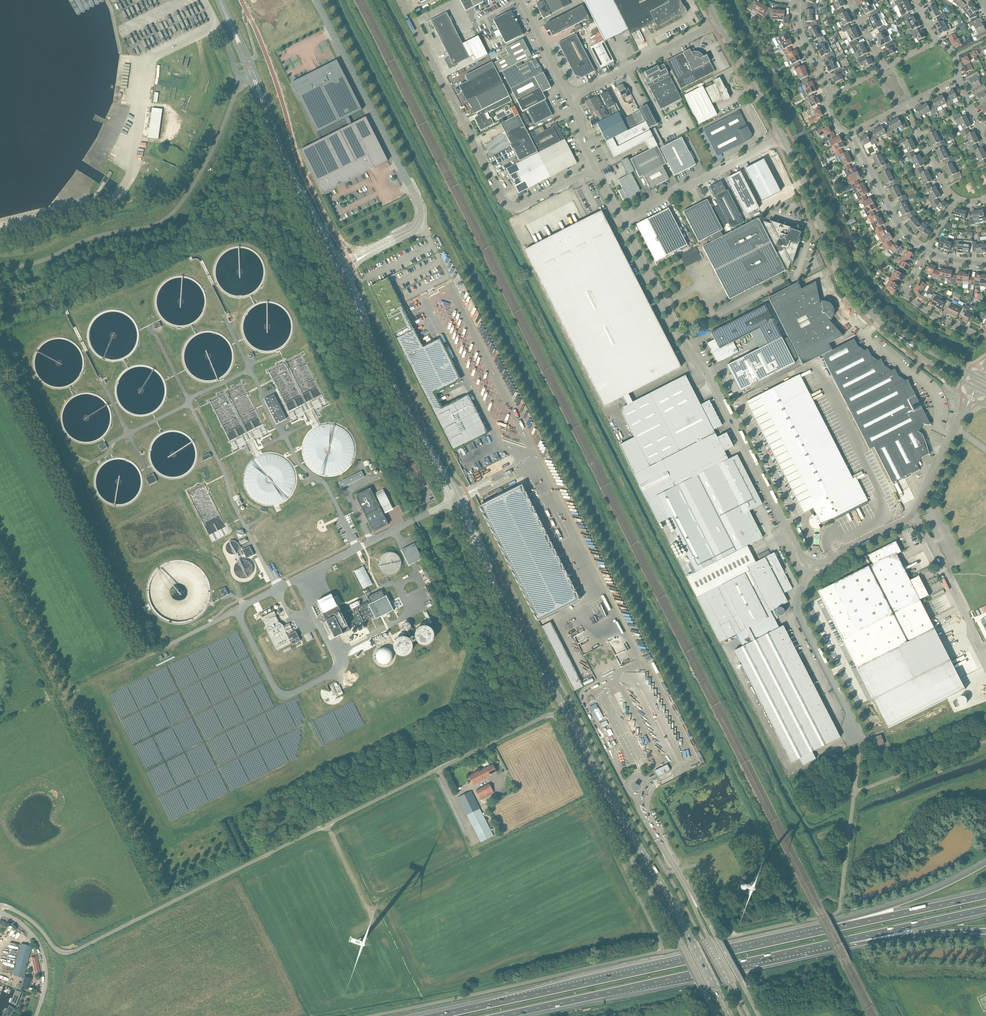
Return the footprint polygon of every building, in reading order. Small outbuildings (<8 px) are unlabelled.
[(466,11),(483,2),(482,0),(460,0),(466,11)] [(536,5),(543,19),(551,15),(551,14),(564,8),(570,5),(568,0),(545,0),(536,5)] [(603,38),(604,40),(605,42),(628,30),(630,35),(631,35),(640,30),(646,27),(647,27),(649,31),(654,28),(655,28),(657,27),(659,26),(659,27),(674,19),(674,18),(681,15),(681,16),(682,15),(687,13),(684,7),(683,7),(680,0),(583,0),(603,38)] [(835,4),(832,5),(835,10),(833,11),(834,14),(841,11),(839,8),(845,5),(844,3),(844,2),(843,0),(835,4)] [(861,4),(862,7),(863,9),(871,5),(869,0),(865,0),(865,2),(861,4)] [(894,7),(897,12),(899,11),(900,10),(902,9),(910,5),(908,3),(909,3),(908,0),(907,1),(907,0),(904,2),(902,3),(901,0),(895,3),(896,6),(894,7)] [(931,7),(928,8),(930,14),(938,10),(935,5),(936,5),(934,0),(928,3),(929,6),(930,6),(931,7)] [(751,4),(747,9),(752,11),(751,12),(756,15),(763,5),(758,2),(757,3),(754,1),(751,4)] [(964,3),(960,7),(961,9),(962,8),(965,13),(975,6),(971,1),(966,5),(964,3)] [(589,18),(586,12),(589,11),(585,4),(564,15),(571,27),(586,20),(586,21),(589,19),(588,18),(589,18)] [(871,5),(863,9),(865,12),(864,12),(865,14),(866,14),(870,13),(871,12),(872,15),(878,12),(877,9),(874,4),(871,5)] [(763,5),(756,15),(762,18),(764,20),(766,16),(768,14),(765,12),(767,9),(768,8),(766,7),(763,5)] [(897,12),(899,17),(902,16),(903,19),(909,16),(908,13),(909,12),(912,11),(912,10),(913,10),(910,5),(910,6),(910,5),(902,9),(900,10),(899,11),(897,12)] [(805,13),(805,16),(806,16),(814,15),(814,10),(815,10),(817,10),(818,7),(815,7),(808,6),(809,10),(805,10),(805,13)] [(975,6),(965,13),(970,19),(972,22),(977,19),(976,17),(977,16),(978,16),(976,12),(978,11),(975,6)] [(768,20),(767,24),(771,26),(772,22),(775,23),(776,19),(778,20),(779,10),(775,10),(773,10),(773,11),(773,13),(770,12),(769,15),(769,20),(768,20)] [(778,20),(778,23),(783,23),(783,24),(789,25),(790,15),(785,15),(785,11),(779,10),(778,20)] [(938,10),(930,14),(933,19),(937,17),(939,19),(946,16),(944,13),(941,15),(938,10)] [(507,13),(493,20),(498,30),(494,32),(497,37),(501,35),(505,44),(521,36),(524,35),(517,21),(517,20),(517,19),(516,19),(514,17),(511,11),(507,13)] [(841,11),(834,14),(836,17),(839,15),(841,21),(849,17),(848,14),(847,12),(846,11),(842,14),(841,11)] [(872,18),(869,20),(870,22),(870,23),(871,25),(882,20),(883,19),(880,14),(879,14),(878,12),(872,15),(873,17),(872,18)] [(442,43),(458,35),(447,13),(433,19),(433,18),(426,22),(427,26),(428,26),(429,27),(428,28),(430,32),(435,29),(442,43)] [(549,30),(552,37),(571,27),(564,15),(546,24),(546,25),(544,26),(546,32),(549,30)] [(806,17),(805,17),(805,21),(806,21),(806,22),(811,21),(812,25),(819,23),(818,20),(816,21),(816,15),(814,15),(806,16),(806,17)] [(909,16),(903,19),(904,21),(907,20),(910,25),(918,21),(916,19),(917,18),(916,16),(915,16),(910,18),(909,16)] [(936,25),(935,25),(937,30),(938,29),(946,26),(944,21),(947,19),(946,16),(939,19),(940,22),(939,23),(936,24),(936,25)] [(841,21),(839,22),(840,25),(843,30),(845,29),(849,27),(847,24),(852,22),(850,19),(851,19),(850,17),(849,17),(841,21)] [(972,22),(969,24),(971,27),(973,26),(976,30),(984,26),(985,25),(981,18),(977,19),(972,22)] [(882,20),(871,25),(873,27),(872,28),(873,30),(874,30),(879,28),(880,30),(886,27),(885,25),(882,20)] [(913,30),(910,32),(911,34),(917,31),(916,29),(920,26),(919,24),(920,23),(918,21),(910,25),(913,30)] [(813,28),(809,31),(810,33),(809,33),(811,36),(811,35),(811,36),(819,32),(821,31),(818,26),(820,26),(819,23),(812,25),(813,28)] [(938,30),(940,34),(941,35),(949,31),(952,29),(949,24),(946,26),(938,29),(938,30)] [(975,36),(977,40),(985,35),(985,27),(985,25),(984,26),(976,30),(978,35),(975,36)] [(854,27),(847,31),(849,36),(857,32),(856,30),(855,27),(855,28),(854,27)] [(877,36),(876,36),(879,41),(879,40),(879,41),(887,37),(890,35),(887,30),(886,27),(880,30),(881,33),(877,35),(877,36)] [(819,32),(811,36),(813,38),(812,38),(813,41),(814,40),(814,41),(819,39),(820,41),(826,38),(824,36),(821,31),(819,32)] [(917,31),(911,34),(912,37),(914,39),(916,38),(919,42),(923,40),(922,39),(926,37),(923,32),(918,34),(917,31)] [(776,37),(775,38),(779,45),(790,40),(791,39),(790,37),(787,32),(776,37)] [(852,41),(849,43),(851,45),(856,42),(855,40),(860,37),(858,35),(859,35),(858,32),(857,33),(857,32),(849,36),(852,41)] [(961,47),(968,44),(972,42),(969,38),(966,40),(965,39),(960,42),(959,40),(958,40),(955,33),(948,37),(953,47),(955,46),(956,48),(960,45),(961,47)] [(565,57),(568,62),(585,53),(576,34),(558,44),(563,53),(562,56),(565,57)] [(458,35),(442,43),(447,54),(449,57),(445,59),(447,63),(448,65),(449,69),(454,66),(457,65),(456,64),(469,57),(473,55),(476,61),(488,55),(478,36),(463,44),(458,35)] [(887,37),(879,41),(881,43),(880,43),(881,46),(882,45),(882,46),(887,44),(888,46),(894,43),(893,40),(890,42),(887,37)] [(821,44),(817,46),(818,49),(817,49),(819,51),(819,52),(827,48),(830,46),(826,38),(820,41),(821,44)] [(505,48),(509,56),(514,65),(532,56),(523,39),(505,48)] [(590,47),(600,68),(614,61),(603,40),(590,47)] [(790,40),(779,45),(782,50),(784,53),(791,49),(790,46),(792,45),(793,45),(792,43),(790,40)] [(856,42),(851,45),(852,48),(855,53),(857,52),(865,48),(864,45),(863,43),(862,43),(859,44),(858,45),(856,42)] [(889,49),(885,51),(887,57),(891,55),(891,56),(896,54),(894,50),(896,48),(894,43),(888,46),(889,49)] [(827,48),(819,52),(820,54),(821,56),(822,56),(822,57),(827,54),(828,57),(834,54),(833,51),(830,53),(827,48)] [(855,53),(854,53),(858,61),(864,58),(863,55),(868,53),(868,52),(866,48),(865,48),(857,52),(855,53)] [(791,49),(784,53),(785,56),(787,60),(790,59),(798,55),(799,55),(798,53),(796,50),(793,52),(791,49)] [(667,61),(668,65),(681,89),(715,72),(706,55),(703,57),(702,55),(701,54),(700,53),(699,53),(698,52),(697,52),(695,52),(694,52),(693,52),(691,53),(689,50),(683,53),(682,54),(681,54),(667,61)] [(963,61),(961,62),(966,72),(973,69),(970,62),(969,60),(977,56),(974,51),(966,55),(967,57),(962,60),(963,61)] [(580,77),(582,78),(595,71),(585,53),(568,62),(575,76),(576,76),(577,79),(580,77)] [(829,60),(825,62),(826,65),(825,65),(827,67),(835,63),(832,58),(835,57),(834,54),(828,57),(829,60)] [(787,60),(787,61),(789,66),(790,66),(791,68),(794,67),(795,67),(797,65),(800,64),(799,61),(800,61),(801,60),(800,58),(798,55),(790,59),(787,60)] [(509,56),(493,64),(498,74),(514,65),(509,56)] [(864,58),(858,61),(861,66),(864,65),(866,69),(871,67),(870,65),(873,64),(870,58),(866,61),(864,58)] [(536,60),(534,59),(531,61),(523,65),(517,68),(516,65),(502,72),(507,82),(511,89),(542,72),(543,72),(539,65),(536,60)] [(343,183),(367,172),(366,169),(369,167),(373,166),(374,168),(388,161),(366,117),(364,118),(352,124),(349,117),(360,111),(362,110),(337,60),(322,68),(328,82),(321,85),(316,74),(311,76),(308,78),(307,75),(299,79),(291,83),(317,133),(318,132),(345,119),(349,126),(322,139),(300,150),(322,194),(336,187),(335,185),(342,181),(343,183)] [(492,62),(465,76),(468,82),(476,97),(482,110),(481,111),(491,106),(494,110),(512,101),(507,91),(503,84),(503,83),(498,74),(493,64),(492,62)] [(835,63),(827,67),(828,70),(829,72),(830,72),(834,70),(836,73),(842,70),(838,62),(835,63)] [(795,67),(794,67),(798,75),(806,71),(807,70),(806,68),(804,65),(801,67),(800,64),(797,65),(795,67)] [(645,79),(658,104),(660,110),(681,99),(664,65),(658,67),(658,66),(644,73),(647,78),(645,79)] [(837,75),(833,78),(835,83),(839,81),(839,83),(844,80),(842,76),(845,75),(844,72),(847,71),(845,68),(842,70),(836,73),(837,75)] [(806,71),(798,75),(800,80),(801,79),(803,82),(808,79),(807,77),(808,76),(809,76),(808,74),(806,71)] [(970,82),(971,85),(979,81),(977,76),(979,75),(978,71),(966,78),(968,82),(970,82)] [(522,112),(544,101),(546,100),(542,93),(551,88),(543,73),(511,89),(522,112)] [(719,78),(714,81),(715,83),(704,89),(702,86),(684,96),(699,124),(717,115),(711,104),(723,98),(724,101),(730,98),(727,93),(727,92),(727,91),(726,90),(726,89),(725,89),(725,88),(719,78)] [(803,82),(799,84),(800,87),(803,92),(804,91),(814,86),(815,86),(814,84),(812,81),(810,82),(808,79),(803,82)] [(971,88),(973,93),(985,87),(984,84),(981,85),(979,81),(971,85),(973,88),(971,88)] [(619,86),(616,87),(617,88),(621,96),(625,94),(627,96),(631,94),(627,86),(624,87),(623,84),(619,86)] [(803,92),(802,92),(806,100),(809,98),(811,98),(813,96),(812,94),(816,92),(817,91),(816,89),(814,86),(804,91),(803,92)] [(985,87),(973,93),(976,98),(978,97),(979,100),(985,97),(985,94),(985,92),(985,91),(985,88),(985,87)] [(950,96),(947,98),(951,105),(954,103),(952,100),(959,97),(956,93),(955,93),(953,90),(948,93),(950,96)] [(607,91),(600,95),(606,106),(611,117),(618,113),(607,91)] [(594,98),(585,102),(586,103),(589,109),(594,119),(598,118),(602,115),(605,120),(611,117),(606,106),(604,107),(600,109),(599,108),(602,106),(597,97),(595,92),(592,94),(594,98)] [(943,95),(937,98),(941,106),(946,103),(948,106),(951,105),(947,98),(944,99),(943,95)] [(806,100),(810,108),(812,107),(813,107),(817,105),(820,103),(821,103),(820,101),(818,98),(816,99),(814,96),(813,96),(811,98),(809,98),(806,100)] [(931,106),(935,113),(938,111),(936,109),(941,106),(937,98),(932,101),(934,104),(931,106)] [(534,124),(551,116),(552,115),(545,101),(527,110),(534,124)] [(927,104),(921,106),(925,114),(931,112),(932,114),(935,113),(931,106),(929,107),(927,104)] [(639,110),(640,111),(644,120),(645,122),(649,129),(658,124),(656,121),(657,121),(656,118),(654,119),(647,105),(644,106),(640,109),(639,110)] [(810,118),(808,119),(810,124),(821,119),(820,117),(822,116),(822,114),(823,113),(823,111),(820,106),(818,107),(817,105),(813,107),(814,109),(813,110),(814,113),(816,115),(810,118)] [(480,126),(479,126),(481,130),(494,124),(491,118),(488,120),(485,114),(493,109),(493,110),(494,110),(491,106),(481,111),(483,114),(475,118),(478,125),(479,124),(480,126)] [(513,113),(506,116),(508,120),(515,117),(518,115),(519,115),(514,106),(511,108),(513,113)] [(920,117),(925,114),(921,106),(916,109),(918,112),(915,114),(919,121),(922,120),(920,117)] [(159,139),(163,109),(153,107),(149,137),(159,139)] [(640,111),(622,120),(623,122),(626,129),(644,120),(640,111)] [(525,112),(519,115),(525,126),(530,123),(525,112)] [(703,130),(717,156),(749,140),(751,135),(739,112),(703,130)] [(600,122),(597,124),(601,132),(601,133),(609,129),(623,122),(622,120),(618,113),(611,117),(605,120),(600,122)] [(510,146),(511,147),(530,138),(518,115),(515,117),(508,120),(500,124),(511,144),(510,146)] [(598,118),(594,119),(596,124),(597,124),(600,122),(605,120),(602,115),(598,118)] [(960,125),(968,121),(966,115),(962,117),(961,115),(954,118),(955,121),(958,120),(960,125)] [(898,118),(893,121),(897,129),(902,126),(904,129),(906,127),(903,120),(900,122),(898,118)] [(890,127),(887,128),(891,135),(893,134),(892,131),(897,129),(893,121),(888,123),(890,127)] [(958,126),(962,134),(969,130),(968,128),(971,126),(968,121),(960,125),(958,126)] [(609,129),(601,133),(606,142),(627,131),(626,129),(623,122),(609,129)] [(627,131),(606,142),(614,157),(645,141),(649,150),(657,146),(653,137),(650,131),(649,129),(645,122),(627,131)] [(539,151),(564,138),(556,123),(550,126),(551,128),(545,131),(542,126),(534,131),(534,132),(530,134),(539,151)] [(882,126),(877,129),(881,137),(886,134),(888,137),(891,135),(887,128),(884,130),(882,126)] [(930,140),(938,136),(935,131),(938,130),(937,127),(930,130),(931,133),(927,135),(930,140)] [(655,128),(650,131),(653,137),(657,146),(658,148),(659,148),(664,145),(655,128)] [(823,128),(817,131),(819,136),(825,133),(826,136),(826,135),(828,139),(835,135),(832,130),(831,129),(829,129),(828,128),(824,130),(823,128)] [(874,135),(871,136),(875,143),(878,142),(876,139),(881,137),(877,129),(872,131),(874,135)] [(969,141),(976,137),(974,131),(970,133),(969,130),(962,134),(963,137),(966,136),(969,141)] [(875,143),(871,136),(868,138),(867,134),(861,137),(863,140),(861,141),(864,145),(870,142),(872,145),(875,143)] [(835,135),(828,139),(832,146),(834,145),(842,141),(839,136),(836,138),(835,135)] [(936,144),(938,146),(945,143),(943,140),(941,141),(938,136),(930,140),(933,146),(936,144)] [(681,137),(660,148),(674,176),(695,165),(681,137)] [(979,142),(976,137),(969,141),(971,146),(968,147),(970,150),(977,146),(976,144),(979,142)] [(511,147),(512,149),(513,150),(518,158),(513,160),(515,164),(537,152),(530,138),(511,147)] [(906,138),(903,140),(899,141),(901,144),(903,143),(906,148),(914,144),(911,138),(908,140),(906,138)] [(565,139),(535,154),(547,178),(577,163),(565,139)] [(834,145),(832,146),(835,152),(836,154),(841,151),(843,151),(842,148),(845,147),(842,141),(834,145)] [(939,149),(936,151),(938,156),(946,152),(944,147),(946,146),(945,143),(938,146),(939,149)] [(917,149),(914,144),(906,148),(909,153),(906,154),(907,157),(914,153),(913,151),(917,149)] [(649,150),(630,160),(639,178),(643,176),(650,189),(669,179),(662,166),(666,164),(657,146),(649,150)] [(977,146),(970,150),(971,153),(974,151),(977,156),(985,152),(982,147),(978,149),(977,146)] [(873,158),(876,163),(884,159),(881,154),(884,153),(882,150),(875,154),(877,156),(873,158)] [(841,151),(836,154),(837,157),(839,156),(842,161),(850,157),(847,152),(844,153),(843,151),(841,151)] [(944,160),(946,162),(953,159),(951,156),(949,157),(946,152),(938,156),(941,161),(944,160)] [(985,152),(977,156),(979,162),(976,163),(978,166),(985,162),(984,160),(985,158),(985,155),(985,152)] [(912,159),(914,164),(922,160),(919,154),(916,156),(914,153),(907,157),(909,160),(912,159)] [(535,185),(547,178),(535,154),(523,161),(535,185)] [(850,157),(842,161),(845,166),(843,167),(844,170),(849,167),(851,166),(850,164),(853,162),(850,157)] [(627,175),(618,180),(623,188),(619,190),(624,201),(625,200),(626,203),(638,197),(636,193),(640,191),(631,173),(635,171),(628,158),(621,162),(627,175)] [(882,167),(883,169),(890,166),(889,163),(886,164),(884,159),(876,163),(878,169),(882,167)] [(953,159),(946,162),(947,165),(944,167),(946,172),(954,168),(952,163),(954,161),(953,159)] [(759,162),(744,169),(745,170),(761,202),(780,192),(769,171),(770,171),(770,170),(768,171),(767,170),(768,169),(763,160),(762,160),(759,162)] [(925,165),(922,160),(914,164),(917,169),(914,170),(915,173),(922,169),(921,167),(925,165)] [(535,185),(523,161),(506,169),(510,176),(509,177),(510,178),(510,179),(511,180),(511,181),(511,182),(512,183),(513,184),(514,185),(514,186),(515,186),(519,193),(535,185)] [(849,167),(844,170),(848,177),(858,172),(855,167),(852,169),(851,166),(849,167)] [(881,174),(884,179),(892,175),(889,170),(892,169),(890,166),(883,169),(885,172),(881,174)] [(957,173),(954,168),(946,172),(949,177),(953,175),(954,178),(961,174),(960,172),(957,173)] [(920,174),(922,179),(930,175),(927,170),(924,172),(922,169),(915,173),(917,176),(920,174)] [(746,183),(740,172),(740,171),(738,172),(739,173),(729,178),(729,177),(727,178),(746,215),(759,208),(758,208),(746,183)] [(858,172),(848,177),(852,185),(857,182),(859,182),(858,179),(861,178),(858,172)] [(890,183),(891,185),(898,182),(897,179),(894,180),(892,175),(884,179),(886,184),(890,183)] [(933,181),(930,175),(922,179),(925,184),(922,186),(923,189),(931,185),(929,183),(933,181)] [(712,186),(709,187),(712,192),(714,197),(719,205),(714,208),(723,226),(728,223),(731,229),(744,222),(741,217),(727,190),(726,191),(723,186),(721,182),(718,183),(717,183),(715,184),(715,183),(711,185),(712,186)] [(857,182),(852,185),(853,188),(855,192),(856,193),(866,188),(863,183),(860,184),(859,182),(857,182)] [(892,195),(898,192),(900,191),(897,186),(900,185),(898,182),(891,185),(893,188),(889,190),(892,195)] [(928,190),(930,195),(938,191),(936,186),(932,188),(931,185),(923,189),(925,192),(928,190)] [(866,188),(856,193),(860,201),(865,198),(867,197),(865,195),(868,193),(866,188)] [(900,191),(898,192),(892,195),(895,200),(898,198),(899,201),(906,198),(905,195),(902,196),(900,191)] [(932,207),(933,207),(939,201),(937,198),(941,197),(938,191),(930,195),(927,197),(932,207)] [(919,200),(915,193),(909,196),(911,199),(913,198),(915,202),(919,200)] [(865,198),(860,201),(864,208),(874,203),(871,198),(868,200),(867,197),(865,198)] [(897,206),(900,211),(908,207),(905,202),(908,200),(906,198),(899,201),(901,204),(897,206)] [(696,205),(683,212),(698,242),(708,237),(709,240),(722,234),(720,231),(722,230),(707,200),(702,202),(696,205)] [(939,201),(933,207),(935,209),(937,207),(942,212),(946,209),(945,208),(948,205),(944,201),(941,203),(939,201)] [(866,207),(864,208),(866,214),(867,216),(873,213),(875,213),(873,210),(876,209),(874,203),(866,207)] [(906,214),(908,217),(915,213),(913,210),(910,212),(908,207),(900,211),(903,216),(906,214)] [(647,219),(666,256),(687,245),(668,208),(647,219)] [(959,218),(961,209),(957,208),(957,209),(955,208),(954,214),(951,214),(948,219),(955,220),(955,217),(959,218)] [(978,210),(980,222),(980,223),(983,223),(984,221),(985,221),(985,214),(984,215),(983,210),(982,210),(981,209),(978,210)] [(969,219),(969,221),(969,224),(969,225),(974,224),(974,223),(980,222),(978,210),(974,211),(972,212),(973,218),(969,219)] [(534,246),(524,250),(604,406),(623,397),(626,402),(627,405),(632,403),(631,400),(628,394),(681,367),(675,355),(614,236),(610,229),(615,227),(610,218),(606,220),(604,215),(603,216),(601,211),(588,218),(583,220),(535,245),(534,246)] [(873,213),(867,216),(871,224),(882,219),(879,214),(876,215),(875,213),(873,213)] [(916,215),(915,213),(908,217),(910,220),(907,223),(911,227),(917,221),(914,217),(916,215)] [(711,243),(702,247),(729,300),(780,273),(785,271),(785,270),(787,269),(788,271),(790,262),(792,265),(800,239),(798,238),(800,233),(795,231),(795,230),(769,221),(771,224),(762,221),(763,223),(761,224),(758,218),(745,225),(727,234),(723,236),(722,234),(709,240),(711,243)] [(636,224),(655,262),(666,256),(647,219),(636,224)] [(882,219),(871,224),(875,232),(881,229),(883,228),(881,226),(884,224),(882,219)] [(918,229),(921,231),(925,225),(923,223),(921,225),(917,221),(911,227),(915,231),(918,229)] [(925,225),(921,231),(923,233),(921,237),(927,240),(928,236),(930,237),(932,233),(926,229),(928,227),(925,225)] [(881,229),(875,232),(877,234),(880,239),(882,238),(890,234),(887,229),(884,230),(883,228),(881,229)] [(882,238),(880,239),(883,244),(884,246),(885,248),(890,244),(891,243),(890,240),(893,239),(890,234),(882,238)] [(948,237),(947,241),(944,249),(948,251),(948,250),(950,251),(951,246),(954,247),(956,240),(948,237)] [(940,248),(944,249),(947,241),(942,239),(939,247),(940,247),(940,248)] [(959,253),(963,254),(964,244),(964,241),(956,240),(954,247),(958,247),(957,252),(959,253)] [(964,244),(963,254),(967,254),(967,253),(969,254),(969,252),(969,248),(972,248),(972,242),(969,241),(964,241),(964,244)] [(972,242),(972,248),(975,248),(976,253),(978,253),(978,254),(982,253),(981,244),(978,244),(976,241),(972,242)] [(890,244),(885,248),(893,255),(894,253),(900,247),(896,242),(894,245),(891,243),(890,244)] [(904,255),(902,258),(908,261),(909,262),(910,259),(913,261),(916,256),(914,254),(915,253),(911,251),(910,252),(909,251),(907,250),(904,255)] [(688,252),(680,256),(686,267),(693,263),(688,252)] [(900,259),(898,263),(898,265),(900,266),(900,267),(907,271),(911,266),(908,264),(909,262),(908,261),(902,258),(901,260),(900,259)] [(928,266),(926,270),(927,270),(927,272),(932,275),(931,277),(935,279),(937,272),(937,271),(935,270),(936,267),(930,264),(929,267),(928,266)] [(937,272),(935,279),(941,281),(942,278),(945,278),(947,270),(941,268),(940,272),(937,271),(937,272)] [(895,270),(891,278),(896,281),(898,281),(899,279),(902,281),(905,275),(895,270)] [(947,270),(945,278),(948,279),(947,281),(950,282),(953,282),(954,276),(955,275),(952,274),(953,271),(947,270)] [(953,282),(953,286),(956,287),(957,283),(963,284),(963,283),(964,273),(958,272),(958,275),(955,275),(954,276),(953,282)] [(964,273),(963,283),(963,284),(968,285),(968,284),(968,290),(971,290),(972,279),(969,278),(970,273),(964,273)] [(973,279),(972,279),(971,290),(973,290),(974,285),(980,286),(980,283),(981,274),(975,274),(975,278),(973,277),(973,279)] [(455,383),(449,369),(454,366),(440,339),(439,339),(423,348),(401,305),(387,277),(380,281),(377,283),(369,287),(450,447),(451,446),(485,429),(478,414),(468,395),(433,413),(426,398),(455,383)] [(890,279),(886,285),(890,287),(889,289),(892,291),(893,289),(896,291),(899,286),(896,284),(898,281),(896,281),(891,278),(890,279)] [(820,281),(812,285),(815,291),(823,287),(820,281)] [(919,281),(916,286),(924,290),(927,285),(929,286),(931,284),(925,281),(924,283),(919,281)] [(812,285),(806,288),(811,298),(817,295),(815,291),(812,285)] [(916,286),(913,291),(917,293),(915,295),(917,296),(922,299),(923,297),(926,292),(924,290),(916,286)] [(823,287),(815,291),(817,295),(818,298),(826,294),(823,287)] [(806,288),(799,292),(804,301),(811,298),(806,288)] [(799,292),(793,295),(798,304),(804,301),(799,292)] [(931,299),(933,300),(931,305),(936,308),(940,299),(941,297),(936,295),(933,293),(933,295),(932,295),(931,299)] [(826,294),(818,298),(822,304),(829,300),(826,294)] [(793,295),(786,298),(791,308),(798,304),(793,295)] [(817,295),(811,298),(815,307),(822,304),(818,298),(817,295)] [(940,299),(936,308),(941,310),(943,306),(944,305),(946,306),(949,301),(946,300),(941,297),(940,299)] [(786,298),(779,302),(784,311),(791,308),(786,298)] [(811,298),(804,301),(809,310),(815,307),(811,298)] [(804,301),(798,304),(803,313),(809,310),(804,301)] [(949,301),(946,306),(949,308),(946,313),(952,315),(956,307),(957,305),(952,302),(949,301)] [(779,302),(772,306),(777,315),(784,311),(779,302)] [(956,307),(952,315),(957,318),(959,314),(959,313),(962,314),(964,309),(965,307),(957,303),(957,305),(956,307)] [(798,304),(791,308),(796,317),(803,313),(798,304)] [(781,337),(765,305),(711,332),(714,339),(708,343),(711,350),(712,349),(714,352),(712,352),(718,362),(738,352),(733,342),(759,329),(767,344),(727,365),(740,391),(795,364),(793,360),(782,340),(781,338),(781,337)] [(964,309),(962,314),(964,315),(964,316),(962,320),(967,323),(971,316),(971,314),(973,311),(970,310),(969,306),(966,305),(965,307),(964,309)] [(791,308),(784,311),(789,321),(796,317),(791,308)] [(784,311),(777,315),(781,324),(789,321),(784,311)] [(837,314),(829,318),(832,324),(840,320),(837,314)] [(829,318),(823,321),(827,331),(834,327),(832,324),(829,318)] [(840,320),(832,324),(834,327),(835,331),(843,327),(841,323),(840,320)] [(823,321),(816,324),(821,334),(827,331),(823,321)] [(816,324),(810,328),(815,337),(821,334),(816,324)] [(834,327),(827,331),(832,340),(838,337),(835,331),(834,327)] [(843,327),(835,331),(838,337),(846,333),(843,327)] [(810,328),(803,331),(808,341),(815,337),(810,328)] [(803,331),(796,335),(801,344),(808,341),(803,331)] [(827,331),(821,334),(826,343),(832,340),(827,331)] [(821,334),(815,337),(820,346),(826,343),(821,334)] [(796,335),(789,339),(793,348),(801,344),(796,335)] [(787,337),(782,340),(793,360),(797,357),(787,337)] [(815,337),(808,341),(813,350),(820,346),(815,337)] [(832,350),(821,356),(828,369),(860,353),(857,348),(858,347),(854,339),(847,343),(832,350)] [(808,341),(801,344),(805,354),(813,350),(808,341)] [(801,344),(793,348),(798,357),(805,354),(801,344)] [(860,353),(828,369),(835,382),(873,363),(871,358),(871,357),(867,349),(860,353)] [(873,363),(835,382),(842,396),(887,373),(884,368),(885,367),(881,359),(873,363)] [(887,373),(842,396),(849,409),(900,383),(898,378),(898,377),(894,369),(887,373)] [(820,529),(818,526),(867,501),(856,478),(850,480),(797,376),(747,402),(804,513),(809,510),(811,512),(812,511),(813,513),(814,514),(813,515),(813,514),(812,515),(811,516),(810,517),(810,518),(809,519),(809,521),(809,522),(809,523),(810,525),(810,526),(811,527),(812,528),(813,528),(815,529),(816,529),(817,529),(819,529),(820,529)] [(928,422),(909,384),(909,383),(908,381),(908,380),(906,380),(900,383),(849,409),(869,450),(874,447),(887,440),(901,434),(910,429),(917,432),(921,424),(928,425),(930,424),(929,423),(928,422)] [(277,424),(286,419),(274,394),(264,399),(277,424)] [(928,454),(923,444),(924,443),(924,441),(923,439),(923,438),(922,436),(921,435),(920,434),(918,433),(917,432),(910,429),(901,434),(914,460),(920,458),(928,454)] [(901,434),(887,440),(906,476),(911,473),(911,474),(919,470),(914,460),(901,434)] [(887,440),(874,447),(887,474),(892,483),(906,476),(887,440)] [(107,448),(105,443),(98,446),(101,451),(107,448)] [(342,488),(364,477),(361,471),(339,483),(342,488)] [(154,474),(146,478),(150,485),(157,481),(154,474)] [(542,474),(536,476),(540,491),(547,489),(542,474)] [(764,475),(761,477),(767,488),(771,487),(764,475)] [(521,486),(480,506),(538,621),(539,621),(548,616),(552,614),(551,614),(542,595),(569,582),(521,486)] [(356,496),(355,496),(373,532),(388,524),(386,521),(379,507),(381,506),(382,505),(383,508),(390,504),(386,497),(383,491),(376,495),(379,500),(377,501),(376,499),(374,496),(371,491),(370,488),(356,496)] [(226,549),(227,552),(229,554),(232,555),(235,554),(237,553),(239,550),(240,548),(239,545),(238,543),(236,542),(234,541),(231,541),(228,542),(227,544),(226,546),(226,549)] [(873,564),(820,591),(858,668),(889,728),(965,689),(951,660),(935,629),(930,619),(923,605),(920,600),(929,595),(929,596),(919,575),(918,575),(919,576),(910,580),(908,576),(901,562),(897,554),(901,552),(896,542),(867,556),(867,557),(869,556),(873,564)] [(414,544),(402,550),(409,565),(422,559),(414,544)] [(247,558),(254,555),(249,546),(242,550),(247,558)] [(389,553),(385,554),(383,556),(380,558),(379,561),(379,565),(379,568),(381,571),(383,573),(386,575),(389,576),(392,576),(395,575),(398,573),(401,570),(402,566),(402,563),(401,559),(399,556),(396,554),(392,553),(389,553)] [(381,586),(389,582),(387,577),(379,581),(381,586)] [(228,595),(225,588),(220,591),(223,597),(228,595)] [(364,604),(353,610),(360,623),(374,616),(376,619),(394,610),(386,596),(385,597),(381,590),(367,597),(370,604),(369,604),(368,602),(364,604)] [(331,594),(318,601),(324,613),(322,614),(326,621),(321,624),(328,636),(333,634),(335,638),(350,630),(342,613),(338,606),(337,606),(331,594)] [(399,598),(392,601),(395,607),(401,603),(399,598)] [(276,614),(274,611),(261,618),(263,621),(263,620),(266,625),(265,626),(264,628),(265,629),(267,628),(267,629),(267,630),(267,631),(276,649),(276,650),(277,650),(278,650),(290,644),(291,643),(291,642),(282,624),(281,623),(280,623),(279,622),(275,614),(276,614)] [(944,623),(958,618),(956,613),(942,618),(944,623)] [(425,628),(422,629),(420,631),(418,634),(417,637),(418,640),(419,643),(422,645),(425,647),(428,647),(431,646),(433,644),(435,642),(436,639),(436,636),(435,633),(433,631),(431,629),(428,628),(425,628)] [(300,641),(296,631),(288,635),(293,645),(300,641)] [(965,646),(971,644),(969,637),(962,640),(965,646)] [(400,640),(397,643),(396,646),(396,649),(397,652),(399,655),(402,657),(405,657),(408,657),(411,655),(413,653),(414,651),(415,648),(414,645),(413,642),(411,640),(408,639),(405,639),(402,639),(400,640)] [(380,647),(376,661),(391,665),(395,651),(380,647)] [(174,656),(156,665),(156,666),(174,657),(174,656)] [(561,666),(560,666),(573,692),(583,686),(580,680),(571,661),(561,666)] [(878,746),(885,744),(881,735),(875,737),(878,746)] [(695,758),(698,766),(705,764),(702,755),(695,758)] [(655,771),(658,777),(670,770),(667,764),(655,771)] [(485,768),(483,769),(488,778),(490,777),(490,776),(497,772),(493,765),(486,768),(485,768)] [(488,778),(483,769),(468,776),(473,785),(488,778)] [(489,784),(476,791),(480,800),(494,793),(489,784)] [(465,815),(467,815),(479,808),(471,791),(457,798),(465,815)] [(479,808),(467,815),(481,842),(493,836),(479,808)] [(21,977),(29,946),(21,944),(13,975),(21,977)] [(6,953),(4,960),(15,964),(18,956),(6,953)] [(31,957),(34,972),(40,971),(36,956),(31,957)] [(31,978),(25,976),(22,986),(29,988),(31,978)] [(16,990),(11,1003),(17,1005),(22,992),(16,990)] [(15,1009),(9,1005),(1,1015),(10,1015),(15,1009)]
